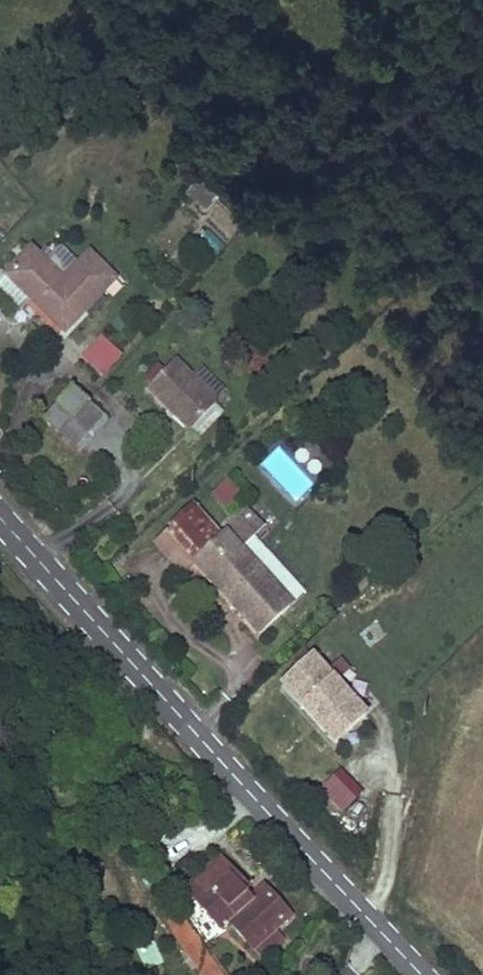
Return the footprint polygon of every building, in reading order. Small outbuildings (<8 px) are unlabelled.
[(206,230),(192,247),(211,262),(225,246),(206,230)] [(31,247),(5,275),(33,302),(68,335),(118,283),(89,255),(65,280),(31,247)] [(100,337),(79,359),(102,380),(123,357),(100,337)] [(215,397),(174,361),(149,390),(190,426),(215,397)] [(42,418),(64,437),(90,406),(69,387),(42,418)] [(227,482),(214,499),(230,511),(243,494),(227,482)] [(225,534),(193,563),(229,602),(262,637),(294,608),(225,534)] [(305,711),(333,684),(314,663),(285,691),(305,711)] [(361,713),(333,684),(305,711),(332,740),(361,713)] [(318,795),(342,818),(366,794),(341,770),(318,795)] [(253,974),(254,974),(276,955),(263,941),(285,921),(261,894),(252,901),(245,893),(253,887),(241,874),(224,855),(184,890),(197,905),(187,914),(208,939),(216,932),(253,974)] [(197,905),(184,890),(174,900),(187,914),(197,905)]
